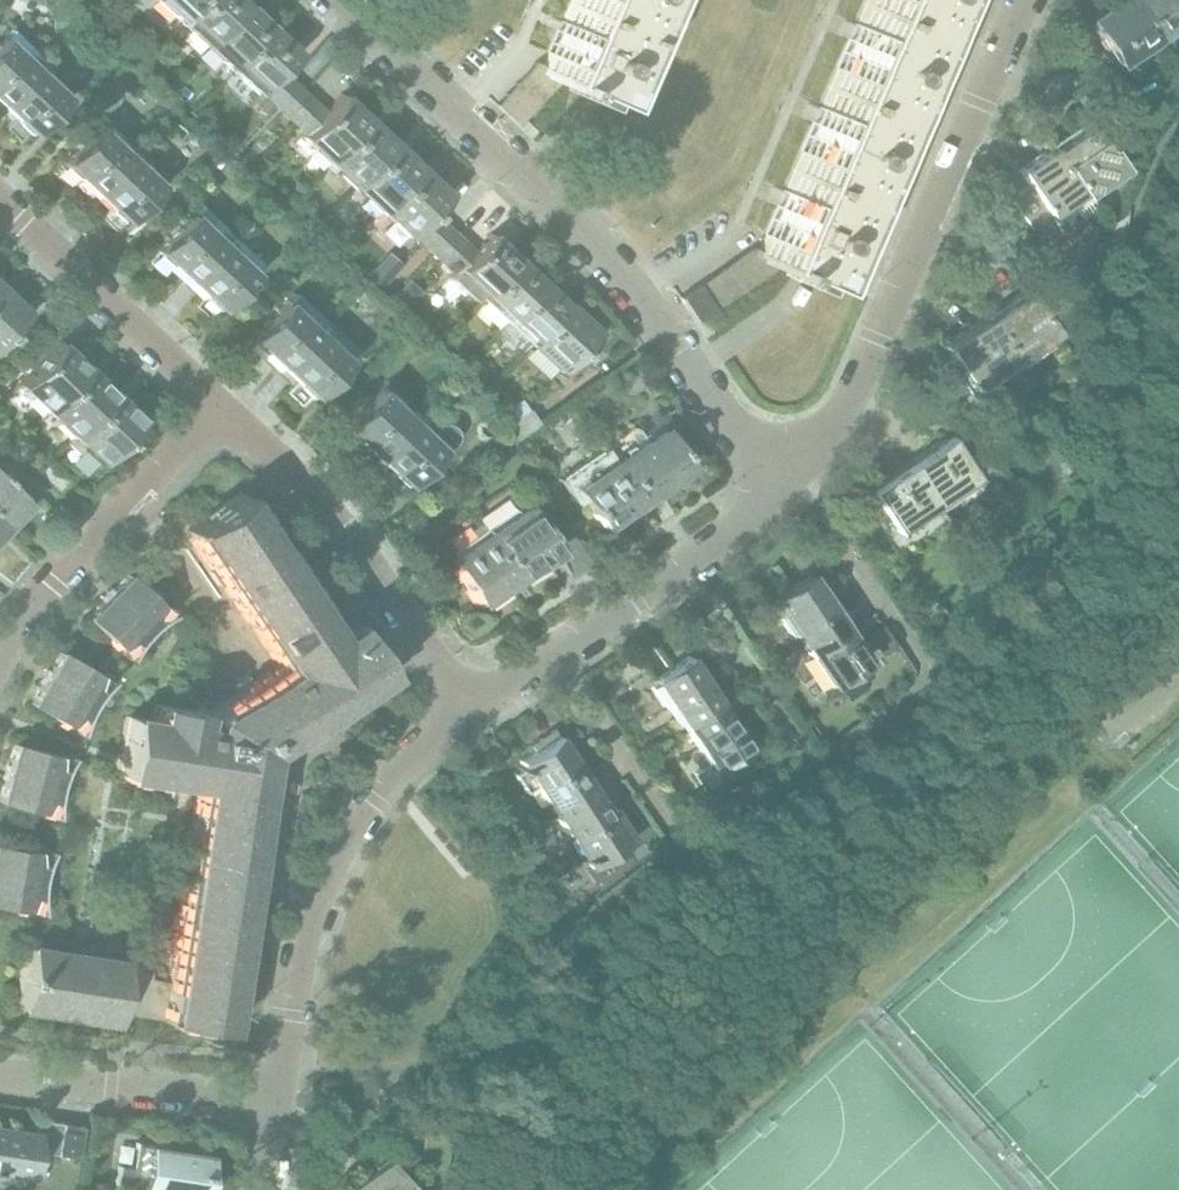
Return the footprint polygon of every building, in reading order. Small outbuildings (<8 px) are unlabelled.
[(173,15),(176,11),(184,18),(201,0),(157,0),(173,15)] [(205,45),(245,3),(242,0),(201,0),(184,18),(191,25),(187,28),(205,45)] [(600,95),(630,25),(572,0),(549,53),(544,65),(542,71),(560,78),(564,80),(561,87),(578,94),(581,87),(588,90),(600,95)] [(641,0),(572,0),(630,25),(641,0)] [(925,27),(936,0),(868,0),(867,3),(925,27)] [(1132,0),(1117,0),(1088,20),(1106,47),(1109,45),(1120,60),(1137,48),(1137,47),(1155,34),(1132,0)] [(1155,34),(1173,22),(1174,23),(1178,20),(1178,0),(1132,0),(1155,34)] [(234,65),(270,26),(245,3),(205,45),(223,61),(226,57),(234,65)] [(889,110),(925,27),(867,3),(831,86),(889,110)] [(259,90),(283,112),(303,91),(291,79),(279,68),(296,50),(270,26),(234,65),(241,71),(237,75),(256,92),(259,90)] [(43,59),(12,30),(4,38),(3,38),(0,41),(0,103),(43,59)] [(65,95),(57,88),(65,79),(43,59),(0,103),(16,118),(6,128),(20,142),(65,95)] [(536,61),(515,84),(537,103),(560,78),(542,71),(544,65),(536,61)] [(505,94),(527,115),(537,103),(515,84),(505,94)] [(854,191),(889,110),(831,86),(797,165),(854,191)] [(315,148),(329,160),(368,118),(365,115),(366,113),(353,101),(350,104),(342,96),(343,95),(342,94),(325,111),(303,91),(283,112),(296,124),(305,132),(302,135),(311,143),(307,147),(311,152),(315,148)] [(517,125),(527,115),(505,94),(496,105),(517,125)] [(274,108),(264,99),(260,103),(261,111),(267,116),(274,108)] [(355,185),(395,143),(391,139),(392,138),(379,125),(376,128),(368,121),(369,119),(368,118),(329,160),(337,167),(332,172),(337,176),(341,172),(355,185)] [(94,190),(135,144),(113,123),(104,132),(97,125),(53,173),(68,186),(78,175),(94,190)] [(1090,125),(1054,149),(1085,195),(1124,168),(1109,147),(1106,149),(1090,125)] [(234,152),(244,142),(237,136),(230,136),(224,143),(234,152)] [(381,210),(420,167),(417,164),(418,162),(405,150),(402,153),(394,145),(395,144),(395,143),(355,185),(363,192),(358,196),(363,201),(367,197),(381,210)] [(135,144),(94,190),(110,205),(99,216),(114,230),(158,183),(151,175),(159,166),(135,144)] [(1028,184),(1010,197),(1033,230),(1052,217),(1056,222),(1062,230),(1080,218),(1073,208),(1087,199),(1085,195),(1054,149),(1053,147),(1019,170),(1028,184)] [(816,280),(854,191),(797,165),(767,235),(760,250),(758,255),(770,260),(778,264),(780,265),(777,271),(794,279),(797,272),(816,280)] [(411,233),(433,254),(454,232),(431,210),(448,193),(443,188),(444,186),(431,174),(428,177),(420,169),(421,168),(420,167),(381,210),(388,216),(384,220),(389,225),(393,221),(408,235),(411,233)] [(172,263),(187,278),(229,232),(198,204),(147,260),(161,274),(172,263)] [(229,232),(187,278),(203,293),(193,304),(208,318),(260,262),(229,232)] [(485,292),(517,258),(491,234),(475,251),(454,232),(433,254),(456,275),(461,270),(485,292)] [(770,260),(758,255),(760,250),(752,247),(733,260),(750,284),(778,264),(770,260)] [(485,292),(510,315),(542,281),(517,258),(485,292)] [(738,292),(750,284),(733,260),(721,268),(738,292)] [(738,292),(721,268),(708,277),(725,301),(738,292)] [(713,309),(725,301),(708,277),(697,285),(713,309)] [(510,315),(534,338),(566,304),(542,281),(510,315)] [(695,321),(713,309),(697,285),(679,297),(695,321)] [(26,311),(0,286),(0,338),(26,311)] [(986,317),(1015,361),(1058,332),(1028,288),(986,317)] [(266,351),(281,366),(324,321),(293,292),(241,348),(255,362),(266,351)] [(409,304),(409,299),(406,296),(402,294),(398,294),(394,297),(393,300),(393,303),(395,307),(398,310),(403,310),(407,308),(409,304)] [(568,302),(534,338),(530,343),(534,347),(538,342),(561,363),(556,368),(560,371),(582,348),(586,352),(596,341),(592,337),(598,331),(568,303),(568,302)] [(973,390),(1015,361),(986,317),(943,345),(973,390)] [(324,321),(281,366),(297,381),(287,392),(302,406),(354,349),(324,321)] [(46,409),(86,367),(83,364),(84,362),(70,349),(68,351),(58,341),(18,383),(27,392),(24,395),(28,400),(32,395),(46,409)] [(59,421),(74,435),(113,392),(110,389),(111,388),(97,375),(96,376),(86,367),(46,409),(55,417),(51,421),(56,426),(59,421)] [(375,454),(418,409),(396,387),(387,397),(379,389),(334,436),(349,450),(359,439),(375,454)] [(113,392),(74,435),(67,443),(77,453),(81,449),(85,445),(101,462),(106,456),(108,457),(119,445),(117,444),(141,419),(137,415),(138,413),(124,400),(123,401),(113,392)] [(513,440),(539,422),(529,408),(504,426),(513,440)] [(418,409),(375,454),(391,469),(381,480),(396,494),(426,462),(431,467),(454,442),(456,438),(457,433),(456,429),(453,425),(449,423),(444,422),(439,423),(436,425),(418,409)] [(662,428),(614,459),(640,498),(688,466),(662,428)] [(909,463),(938,503),(977,476),(955,445),(958,441),(954,435),(950,438),(948,436),(909,463)] [(606,447),(559,479),(576,504),(583,500),(600,526),(640,498),(614,459),(606,447)] [(70,482),(50,462),(49,461),(37,473),(59,494),(70,482)] [(938,503),(909,463),(869,490),(884,512),(897,532),(899,530),(938,503)] [(5,528),(29,502),(0,475),(0,524),(5,528)] [(221,581),(276,662),(206,709),(201,703),(196,708),(196,710),(156,704),(153,719),(125,715),(117,772),(176,781),(176,777),(185,778),(185,780),(197,782),(186,857),(185,857),(190,858),(188,869),(184,869),(167,981),(147,978),(149,965),(121,961),(121,960),(119,959),(119,960),(27,946),(27,945),(25,945),(15,1006),(17,1007),(18,1006),(110,1020),(109,1021),(111,1021),(113,1010),(116,1011),(113,1028),(127,1030),(129,1013),(161,1018),(161,1020),(226,1030),(234,979),(239,945),(250,875),(251,871),(252,860),(253,856),(258,826),(264,785),(269,754),(376,681),(386,674),(349,619),(334,630),(275,542),(262,524),(241,493),(186,530),(183,525),(178,528),(216,584),(221,581)] [(487,533),(518,578),(557,551),(526,506),(487,533)] [(518,578),(487,533),(450,558),(481,603),(486,600),(488,602),(507,588),(506,586),(518,578)] [(108,596),(147,633),(156,625),(159,621),(159,620),(154,616),(160,606),(161,605),(128,574),(108,596)] [(798,628),(806,639),(825,626),(817,615),(831,605),(820,589),(819,590),(808,574),(768,601),(790,634),(798,628)] [(825,586),(820,589),(831,605),(817,615),(825,626),(806,639),(802,642),(831,685),(867,660),(849,634),(855,630),(825,586)] [(145,635),(147,633),(108,596),(87,618),(120,649),(121,648),(131,641),(135,645),(137,646),(145,635)] [(882,624),(867,635),(882,656),(897,645),(882,624)] [(46,677),(92,705),(98,695),(101,691),(100,690),(95,687),(98,675),(99,674),(61,652),(46,677)] [(688,656),(652,679),(683,724),(718,700),(688,656)] [(91,707),(92,705),(46,677),(30,704),(68,726),(69,725),(78,716),(83,719),(85,720),(91,707)] [(718,700),(683,724),(709,762),(694,773),(707,794),(751,763),(742,749),(748,745),(718,700)] [(548,803),(586,777),(553,730),(530,746),(533,751),(519,760),(521,764),(517,767),(519,769),(512,774),(525,792),(535,785),(548,803)] [(6,772),(59,785),(62,775),(64,770),(63,769),(56,768),(57,756),(57,754),(14,743),(6,772)] [(6,772),(0,797),(0,802),(42,812),(42,811),(48,800),(54,802),(56,802),(58,788),(59,785),(6,772)] [(586,777),(548,803),(553,811),(584,857),(583,858),(586,863),(588,863),(592,868),(634,839),(612,807),(607,810),(586,777)] [(41,881),(43,869),(45,865),(43,865),(37,864),(36,851),(36,850),(0,845),(0,874),(41,881)] [(0,874),(0,906),(27,910),(27,908),(32,897),(38,898),(40,898),(41,883),(41,881),(0,874)] [(80,1144),(83,1126),(81,1126),(80,1132),(61,1129),(62,1123),(35,1119),(34,1119),(31,1133),(0,1128),(0,1181),(25,1185),(30,1151),(57,1155),(57,1152),(77,1155),(76,1158),(79,1158),(80,1144)] [(207,1155),(182,1151),(182,1155),(163,1152),(164,1147),(136,1143),(133,1168),(120,1166),(117,1189),(125,1189),(202,1189),(207,1155)] [(387,1163),(349,1189),(406,1189),(387,1163)] [(337,1182),(326,1189),(346,1189),(337,1182)]
